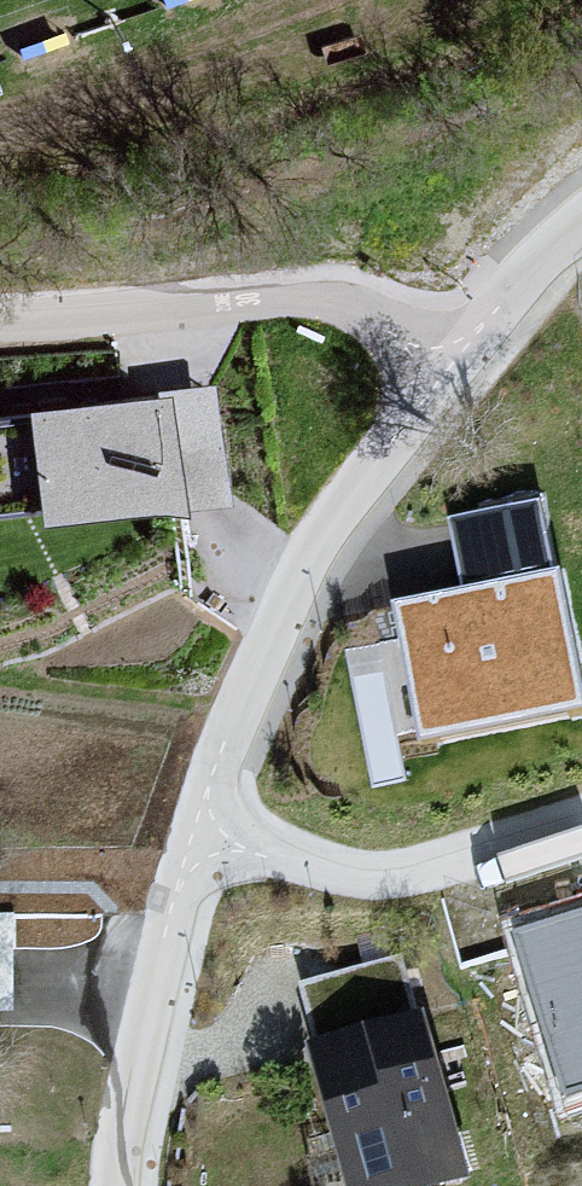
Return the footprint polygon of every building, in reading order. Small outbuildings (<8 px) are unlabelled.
[(0,412),(0,509),(222,478),(209,383),(0,412)] [(580,701),(537,500),(449,519),(464,590),(395,605),(422,734),(580,701)] [(517,933),(563,1086),(581,1080),(581,913),(517,933)] [(299,984),(356,1185),(423,1185),(463,1175),(403,956),(299,984)]
